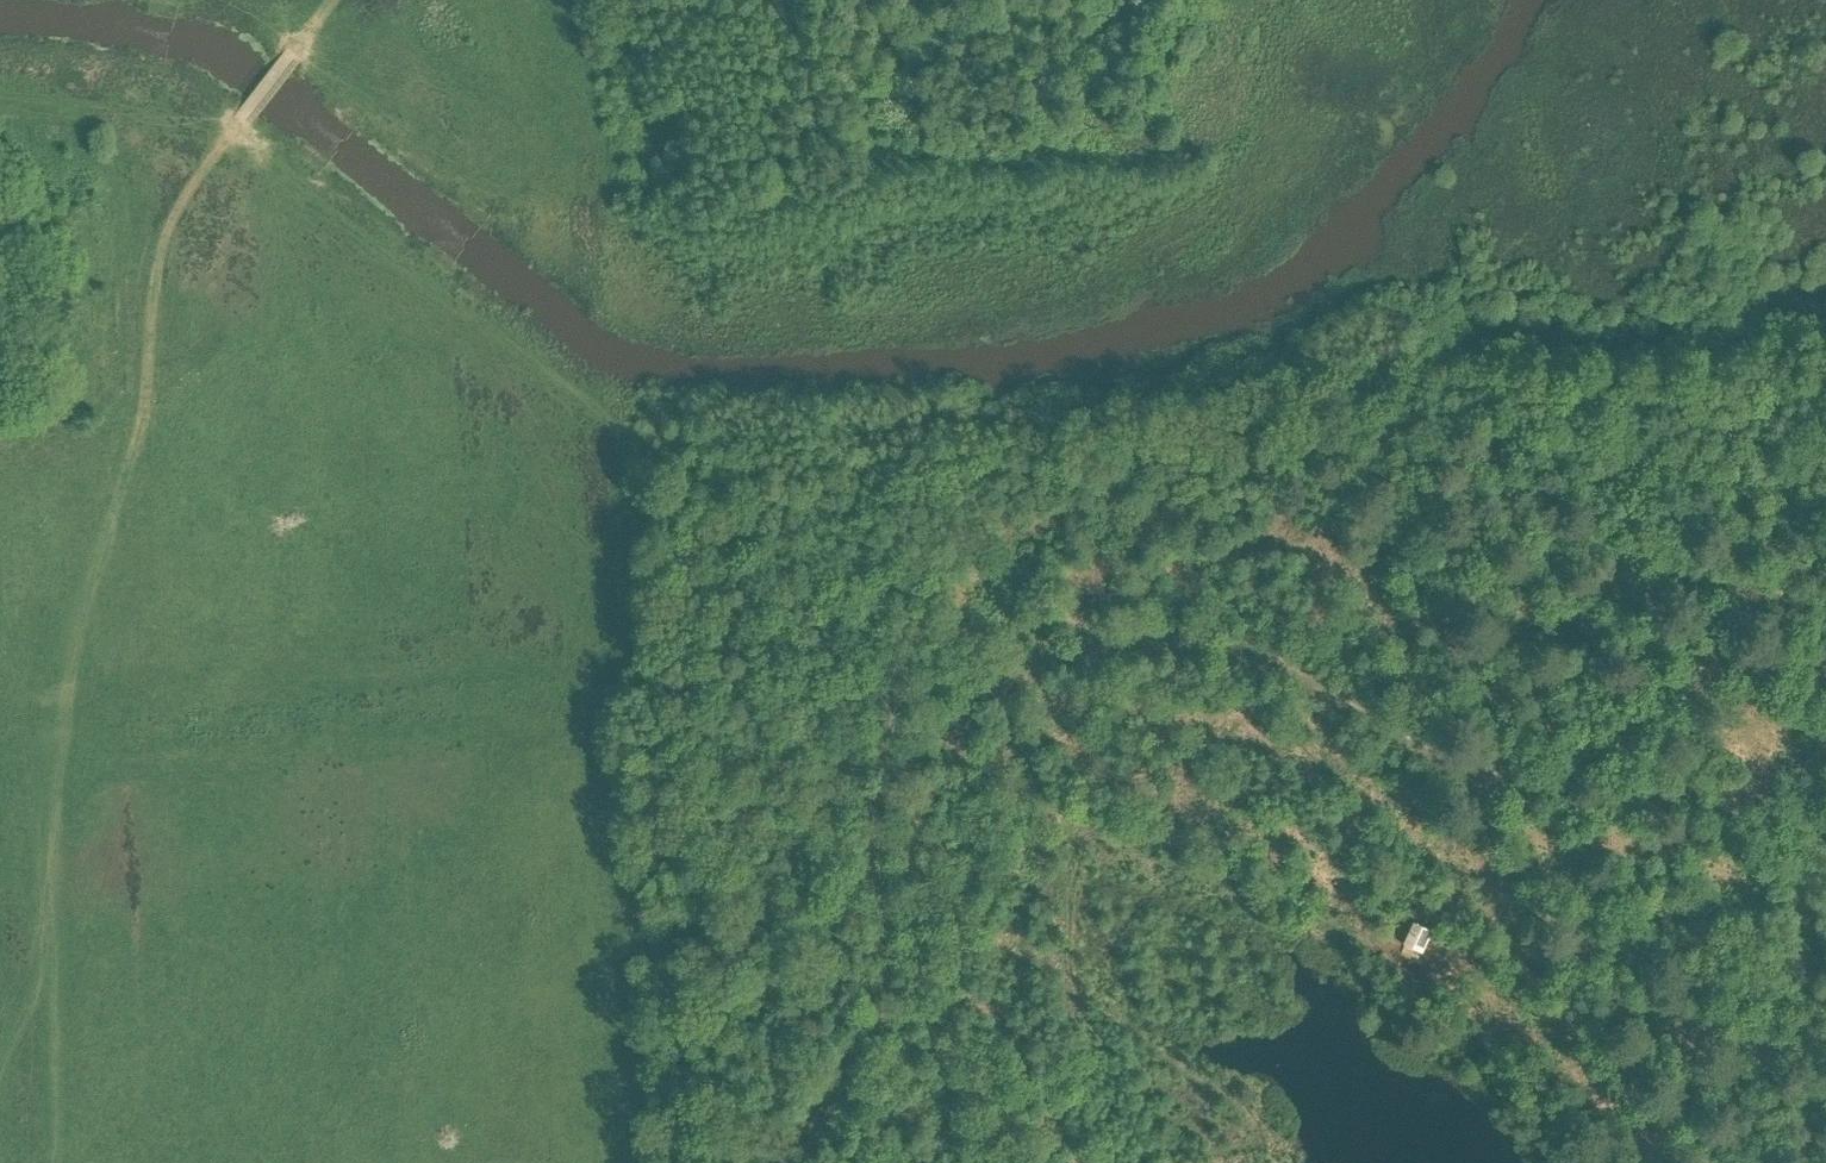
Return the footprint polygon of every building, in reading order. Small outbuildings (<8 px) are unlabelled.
[(1414,923),(1404,945),(1423,954),(1434,932),(1414,923)]
